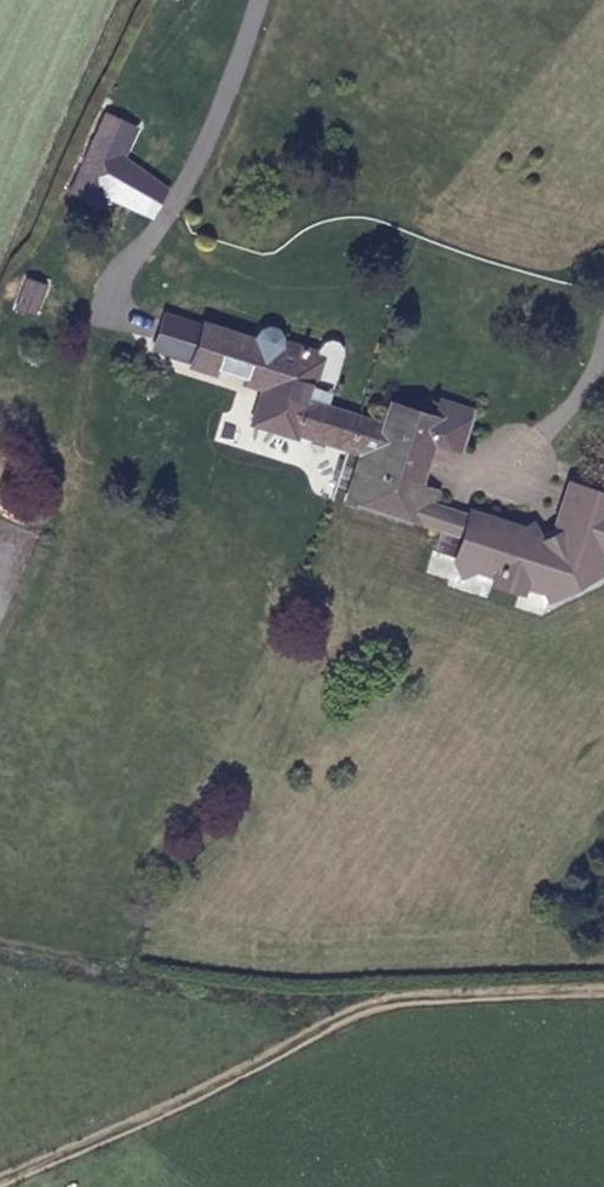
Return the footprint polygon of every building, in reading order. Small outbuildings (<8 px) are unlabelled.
[(140,112),(110,97),(75,174),(104,188),(140,112)] [(297,428),(313,433),(325,401),(317,398),(331,359),(283,340),(283,335),(283,330),(280,323),(270,320),(265,320),(262,321),(258,324),(254,330),(253,336),(171,307),(158,341),(192,352),(194,358),(263,381),(250,418),(295,435),(297,428)] [(442,400),(438,410),(453,416),(444,444),(456,447),(467,410),(442,400)] [(373,418),(359,412),(325,401),(313,433),(346,444),(351,432),(366,434),(373,418)] [(351,432),(346,444),(360,449),(344,494),(404,514),(413,487),(429,439),(444,444),(453,416),(438,410),(436,419),(391,406),(387,421),(373,418),(366,434),(351,432)] [(515,592),(521,586),(540,592),(545,601),(601,574),(595,567),(603,540),(603,498),(568,485),(553,532),(541,539),(533,524),(520,533),(468,515),(455,556),(449,558),(459,578),(475,569),(496,576),(491,587),(515,592)] [(413,487),(404,514),(425,522),(431,502),(434,493),(413,487)] [(429,551),(449,558),(455,556),(468,515),(431,502),(425,522),(440,527),(429,551)]
